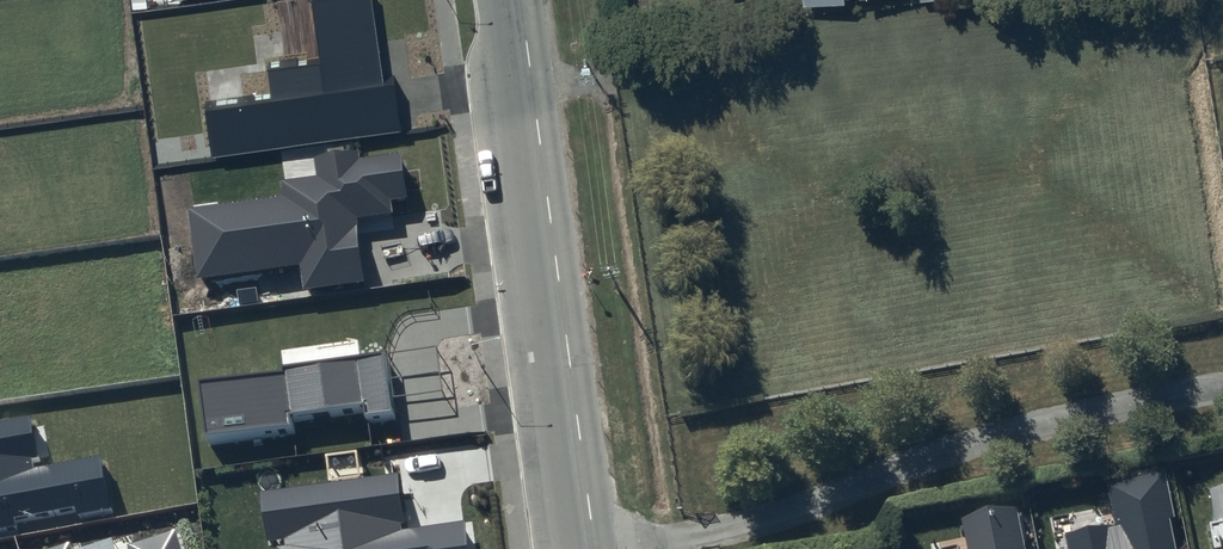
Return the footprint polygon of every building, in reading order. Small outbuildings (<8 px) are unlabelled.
[(320,58),(265,65),(269,93),(204,104),(211,157),(402,128),(393,76),(383,77),(372,0),(312,0),(320,58)] [(282,195),(188,209),(198,277),(300,264),(304,289),(367,281),(357,220),(394,215),(392,199),(407,198),(399,152),(358,158),(357,151),(314,157),(316,174),(279,180),(282,195)] [(201,382),(211,448),(295,436),(293,421),(363,410),(365,425),(395,420),(386,357),(201,382)] [(0,421),(0,527),(110,507),(98,455),(34,468),(32,458),(38,457),(29,415),(0,421)] [(260,491),(266,541),(275,540),(277,548),(467,548),(463,521),(405,528),(397,472),(260,491)] [(1106,486),(1113,524),(1065,535),(1067,548),(1179,548),(1163,473),(1106,486)] [(1018,507),(962,518),(968,548),(1026,548),(1018,507)] [(1209,523),(1214,548),(1222,548),(1222,519),(1209,523)] [(175,529),(127,544),(128,548),(182,548),(175,529)]
